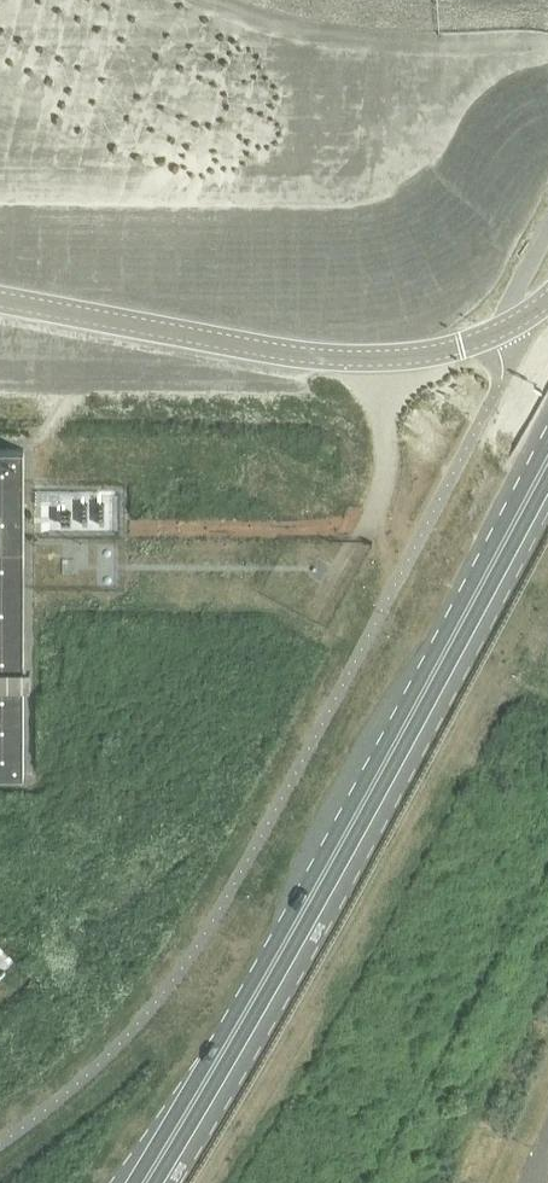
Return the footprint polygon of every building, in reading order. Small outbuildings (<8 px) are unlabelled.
[(24,775),(24,448),(0,448),(0,775),(24,775)]
